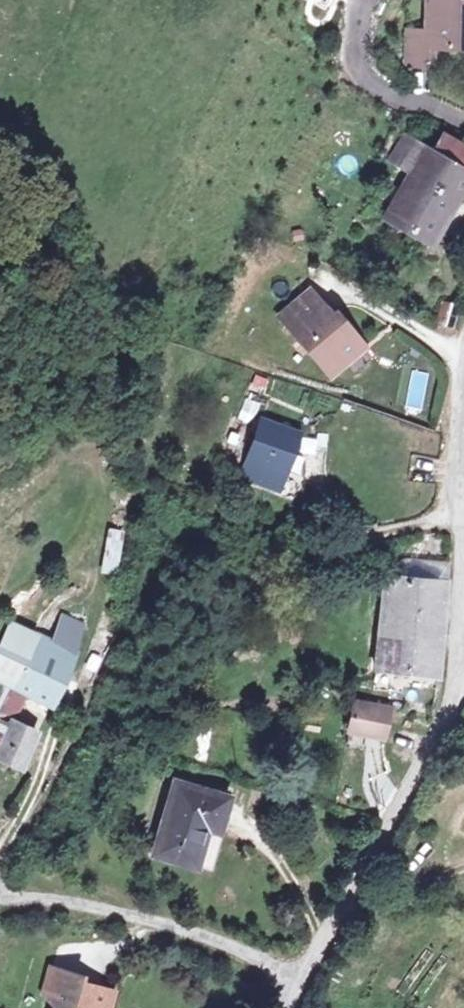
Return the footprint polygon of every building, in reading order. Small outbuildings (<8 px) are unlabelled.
[(440,77),(442,50),(453,48),(463,49),(463,0),(444,0),(442,38),(422,37),(422,75),(440,77)] [(442,50),(440,77),(451,78),(453,48),(442,50)] [(420,136),(404,164),(420,172),(412,186),(398,176),(388,195),(403,203),(395,216),(446,246),(463,215),(463,157),(463,156),(463,154),(463,143),(455,137),(446,153),(420,136)] [(330,379),(348,366),(341,358),(359,343),(348,328),(345,330),(314,292),(283,318),(330,379)] [(463,329),(463,308),(454,306),(453,328),(463,329)] [(341,358),(348,366),(366,352),(359,343),(341,358)] [(265,416),(248,466),(282,480),(301,428),(265,416)] [(108,528),(99,571),(115,575),(125,532),(108,528)] [(447,574),(446,565),(409,561),(395,565),(394,580),(446,584),(447,574)] [(388,580),(382,641),(444,646),(445,630),(446,601),(446,584),(394,580),(388,580)] [(27,616),(0,670),(0,681),(4,683),(8,677),(18,683),(8,708),(18,714),(29,692),(57,704),(93,624),(72,614),(63,635),(27,616)] [(382,641),(379,670),(443,675),(444,646),(382,641)] [(360,703),(351,744),(369,748),(370,735),(389,737),(394,711),(360,703)] [(30,766),(46,737),(5,718),(0,728),(0,751),(30,766)] [(207,829),(222,833),(231,799),(176,784),(156,857),(197,870),(207,829)] [(211,874),(222,833),(207,829),(197,870),(211,874)] [(47,991),(63,996),(71,967),(55,963),(47,991)] [(119,989),(86,980),(88,971),(71,967),(63,996),(59,1007),(113,1007),(119,989)]
